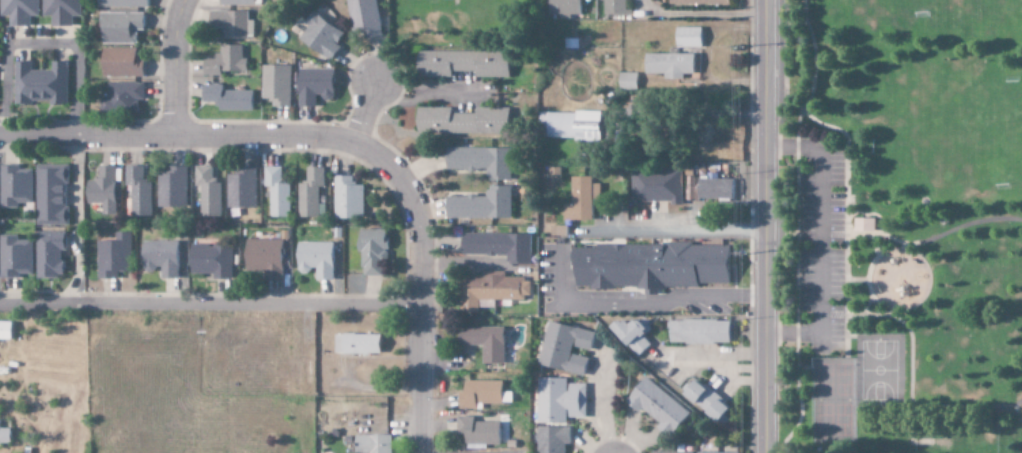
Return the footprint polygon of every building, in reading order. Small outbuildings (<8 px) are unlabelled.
[(8,17),(7,26),(29,27),(29,17),(37,17),(37,0),(0,0),(0,17),(8,17)] [(42,17),(49,17),(50,27),(71,27),(71,16),(80,16),(80,0),(42,0),(42,17)] [(146,0),(95,0),(95,8),(146,9),(146,0)] [(351,34),(359,32),(360,39),(380,36),(374,0),(344,0),(351,34)] [(600,16),(631,15),(631,2),(626,2),(626,0),(600,0),(600,16)] [(246,40),(246,12),(208,12),(208,29),(224,30),(224,39),(246,40)] [(141,13),(99,14),(99,45),(136,44),(136,31),(142,31),(141,13)] [(296,43),(331,60),(337,46),(336,45),(343,31),(309,15),(296,43)] [(674,49),(700,48),(699,28),(673,29),(674,49)] [(243,45),(219,46),(219,58),(202,58),(202,71),(243,70),(243,45)] [(141,78),(141,58),(134,58),(134,49),(100,48),(99,77),(141,78)] [(507,53),(414,51),(414,77),(450,78),(450,72),(474,72),(474,78),(506,79),(507,53)] [(681,80),(682,74),(692,74),(692,55),(643,54),(643,74),(663,75),(663,80),(681,80)] [(66,62),(50,62),(50,71),(29,71),(29,63),(13,63),(13,106),(31,106),(31,104),(65,104),(66,62)] [(290,108),(290,66),(261,66),(261,100),(271,100),(270,108),(290,108)] [(332,69),(297,70),(298,108),(317,107),(317,100),(332,100),(332,69)] [(637,74),(618,73),(617,90),(637,90),(637,74)] [(99,114),(136,113),(135,100),(141,100),(141,83),(106,84),(107,98),(98,98),(99,114)] [(251,91),(221,91),(221,85),(200,85),(200,102),(215,102),(215,111),(251,111),(251,91)] [(450,109),(414,108),(414,134),(508,135),(508,109),(473,109),(473,114),(450,114),(450,109)] [(599,140),(599,113),(539,112),(538,139),(599,140)] [(508,181),(508,149),(444,148),(444,170),(486,170),(486,181),(508,181)] [(66,165),(35,166),(35,226),(68,226),(67,206),(62,206),(62,184),(66,184),(66,165)] [(150,181),(142,181),(142,166),(124,167),(125,186),(130,186),(130,218),(151,218),(150,181)] [(115,215),(114,167),(96,167),(96,181),(85,181),(85,204),(101,204),(101,216),(115,215)] [(185,210),(186,167),(167,167),(167,174),(157,174),(156,209),(185,210)] [(199,187),(199,217),(219,217),(219,181),(211,181),(211,167),(194,167),(194,187),(199,187)] [(255,168),(238,167),(238,175),(226,175),(226,209),(254,209),(255,168)] [(281,168),(263,167),(263,187),(269,187),(268,218),(289,218),(290,184),(280,184),(281,168)] [(0,168),(0,209),(16,209),(16,204),(30,204),(31,168),(0,168)] [(322,168),(305,168),(305,184),(297,184),(298,218),(324,218),(324,205),(318,205),(318,188),(322,188),(322,168)] [(680,171),(630,170),(630,206),(642,207),(642,203),(680,204),(680,171)] [(362,186),(350,186),(350,176),(332,177),(333,219),(362,219),(362,186)] [(590,221),(590,177),(570,178),(570,206),(562,206),(562,221),(590,221)] [(509,219),(509,187),(486,187),(486,197),(444,196),(444,218),(509,219)] [(856,216),(875,216),(876,230),(855,231),(856,216)] [(385,230),(357,229),(356,254),(360,254),(360,276),(384,276),(385,230)] [(36,280),(61,279),(60,251),(64,251),(64,233),(35,233),(36,280)] [(97,241),(96,278),(128,279),(129,233),(114,233),(114,242),(97,241)] [(529,235),(460,234),(460,256),(505,256),(505,265),(529,266),(529,235)] [(17,279),(17,275),(31,274),(30,241),(18,241),(18,237),(0,238),(0,279),(17,279)] [(245,273),(262,273),(263,281),(281,281),(280,240),(244,241),(245,273)] [(160,280),(177,280),(176,242),(141,242),(141,271),(160,271),(160,280)] [(315,281),(332,281),(331,243),(295,243),(296,273),(315,272),(315,281)] [(213,275),(213,280),(232,280),(232,246),(189,245),(189,274),(213,275)] [(726,245),(571,247),(572,290),(695,288),(695,284),(727,284),(726,245)] [(529,300),(529,279),(504,279),(504,272),(480,272),(480,278),(459,278),(458,313),(477,314),(477,300),(529,300)] [(649,345),(641,337),(650,328),(640,316),(626,329),(617,319),(607,328),(635,358),(649,345)] [(728,321),(667,321),(667,344),(728,345),(728,321)] [(537,366),(582,377),(586,359),(569,355),(571,347),(588,351),(592,333),(547,322),(537,366)] [(11,340),(12,323),(0,323),(0,340),(11,340)] [(502,328),(456,328),(456,346),(481,346),(481,364),(502,365),(502,328)] [(379,335),(333,335),(332,354),(379,355),(379,335)] [(625,400),(670,435),(688,412),(643,378),(625,400)] [(536,424),(565,424),(565,418),(584,418),(585,385),(565,385),(565,379),(537,379),(536,424)] [(722,428),(729,420),(724,415),(729,409),(692,380),(680,395),(722,428)] [(473,410),(473,404),(499,404),(500,382),(462,381),(462,392),(457,392),(457,409),(473,410)] [(496,423),(472,422),(472,417),(455,417),(455,434),(463,434),(463,445),(496,445),(496,423)] [(563,446),(568,446),(567,427),(536,428),(536,452),(563,452),(563,446)] [(0,430),(0,446),(9,446),(9,430),(0,430)] [(353,436),(353,452),(389,452),(388,435),(353,436)]
